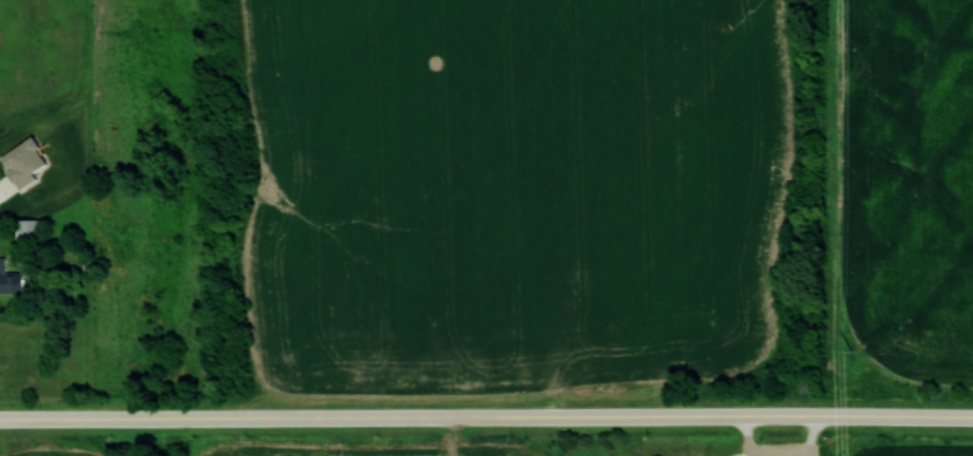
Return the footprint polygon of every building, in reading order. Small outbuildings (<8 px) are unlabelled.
[(17,191),(38,180),(34,172),(47,164),(33,137),(0,155),(0,158),(17,191)] [(41,219),(8,219),(8,238),(41,238),(41,219)] [(5,272),(5,257),(0,257),(0,293),(24,293),(24,272),(5,272)]
